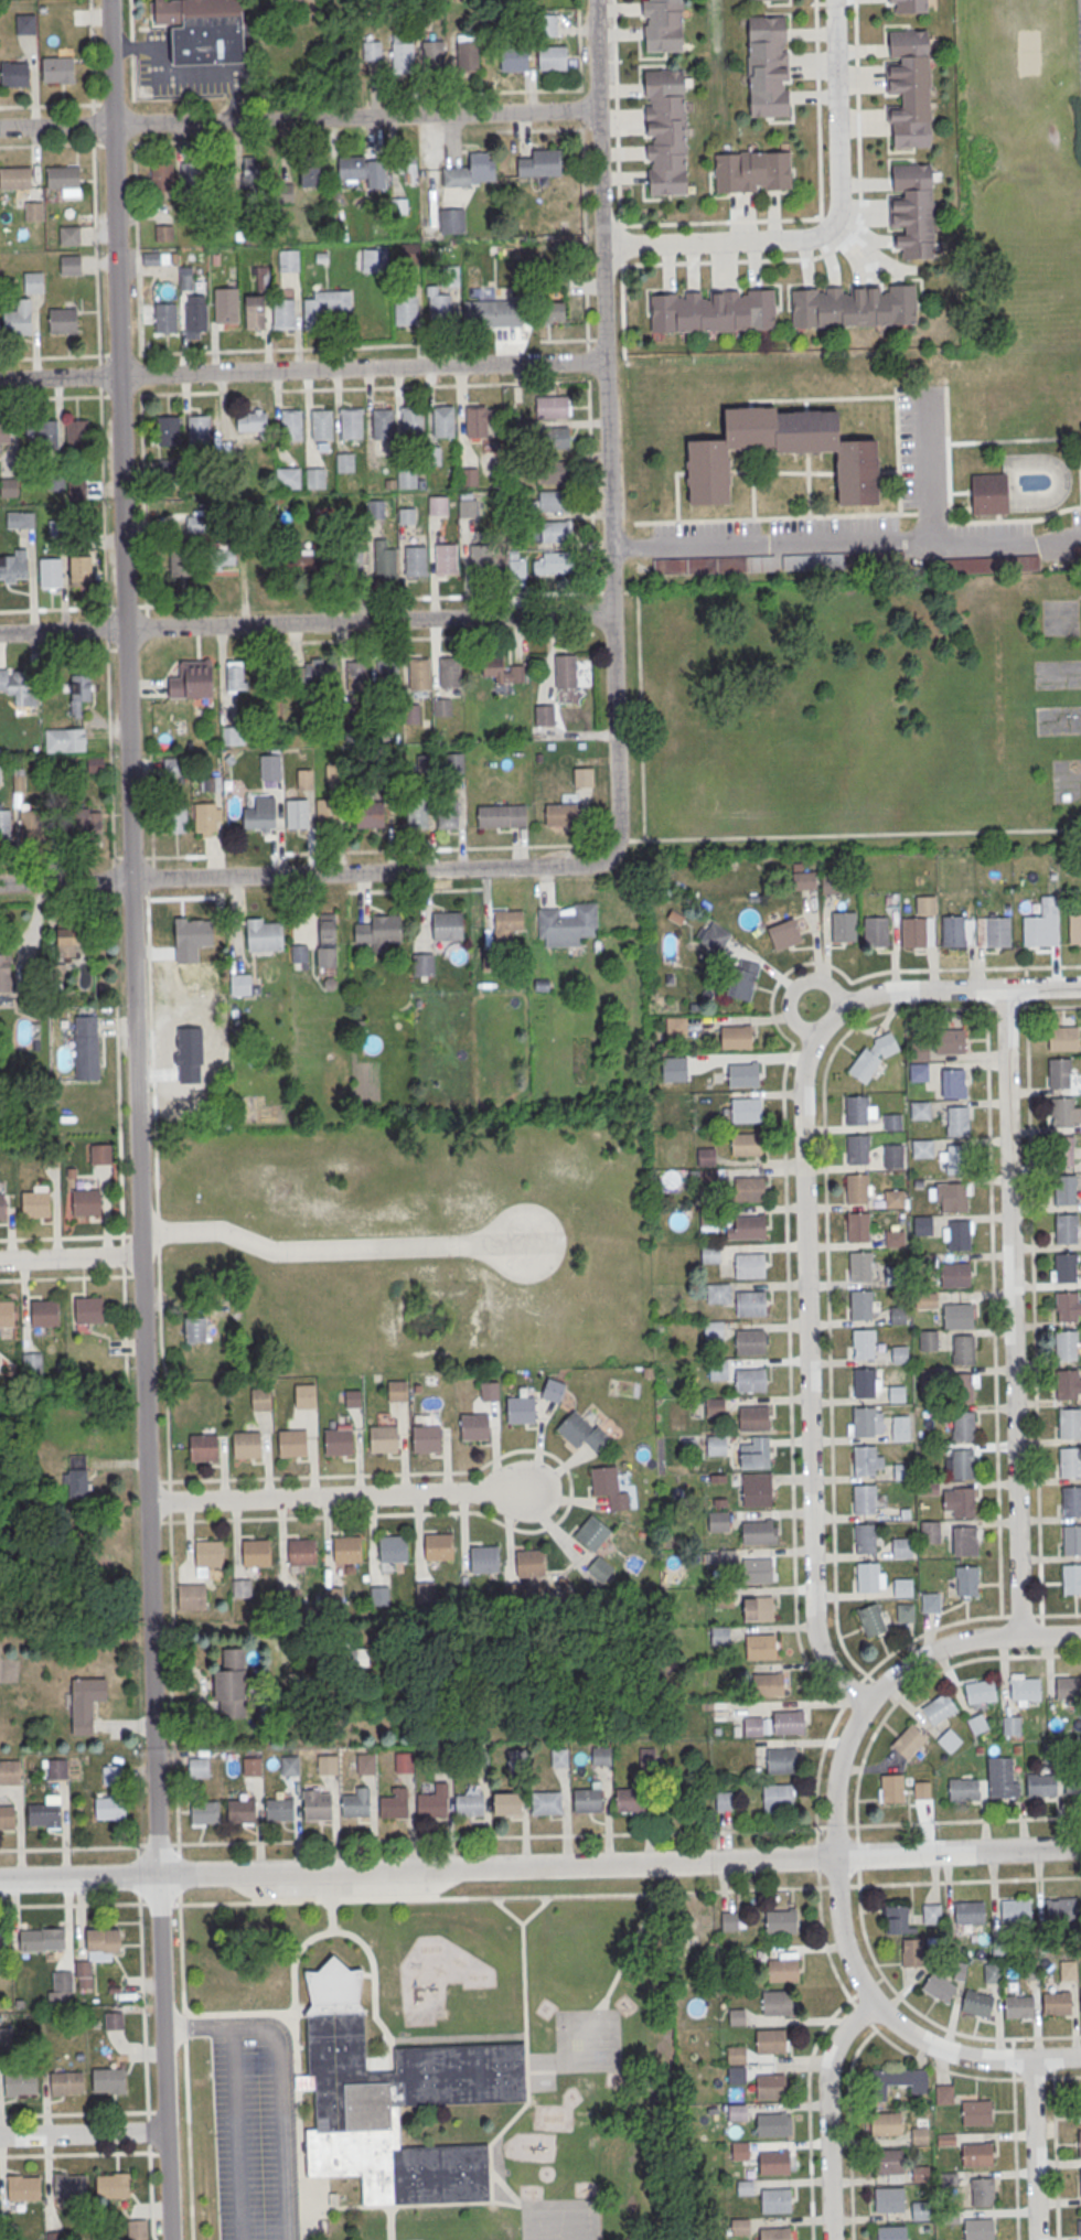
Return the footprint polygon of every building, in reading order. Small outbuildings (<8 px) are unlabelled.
[(156,24),(154,0),(242,0),(244,63),(172,66),(170,26),(182,25),(182,23),(156,24)] [(643,15),(642,0),(647,0),(680,0),(682,51),(645,52),(644,24),(646,24),(646,15),(643,15)] [(887,2),(887,0),(927,0),(928,12),(895,13),(895,2),(887,2)] [(747,14),(749,117),(789,116),(789,87),(783,88),(783,84),(781,82),(781,79),(788,79),(785,13),(747,14)] [(17,15),(35,14),(36,35),(18,35),(17,15)] [(556,14),(541,14),(541,35),(556,35),(556,14)] [(889,31),(927,30),(930,146),(893,147),(893,122),(887,122),(887,106),(901,106),(901,93),(886,94),(886,62),(900,62),(900,57),(889,57),(889,31)] [(364,59),(382,59),(382,41),(364,41),(364,59)] [(422,42),(443,41),(445,71),(424,71),(422,42)] [(458,42),(479,41),(479,71),(458,72),(458,42)] [(393,44),(414,43),(414,73),(393,73),(393,44)] [(538,47),(567,46),(567,71),(539,71),(538,47)] [(500,47),(528,47),(528,71),(501,72),(500,47)] [(72,56),(73,82),(43,83),(42,57),(72,56)] [(30,86),(0,87),(0,62),(29,61),(30,86)] [(644,72),(682,71),(686,195),(649,196),(649,169),(651,169),(651,160),(646,160),(646,144),(652,144),(652,136),(646,136),(645,105),(649,105),(649,98),(645,98),(644,72)] [(532,150),(560,150),(560,175),(518,176),(517,158),(533,158),(532,150)] [(715,153),(790,150),(792,190),(763,191),(763,186),(760,187),(758,184),(756,184),(756,191),(716,192),(715,153)] [(469,153),(489,152),(489,161),(494,160),(495,181),(479,181),(479,184),(471,184),(471,186),(443,187),(443,168),(470,168),(469,153)] [(300,156),(319,154),(320,185),(301,186),(300,156)] [(258,157),(243,157),(243,183),(258,183),(258,157)] [(366,157),(339,158),(339,180),(367,179),(368,190),(386,189),(385,161),(366,162),(366,157)] [(405,157),(405,182),(416,182),(416,157),(405,157)] [(181,163),(203,162),(204,191),(182,191),(181,163)] [(151,163),(173,163),(173,191),(151,192),(151,163)] [(892,164),(930,163),(933,257),(901,258),(900,247),(895,247),(895,232),(903,232),(903,226),(890,227),(889,196),(903,195),(903,191),(893,191),(892,164)] [(47,168),(81,167),(81,187),(49,187),(47,168)] [(32,189),(0,190),(0,169),(31,168),(32,189)] [(25,203),(43,203),(43,222),(25,222),(25,203)] [(442,212),(462,211),(463,233),(443,233),(442,212)] [(155,240),(172,240),(172,225),(155,225),(155,240)] [(60,227),(81,227),(81,246),(61,246),(60,227)] [(400,244),(419,243),(420,265),(402,266),(400,244)] [(279,250),(299,250),(299,271),(280,272),(279,250)] [(363,251),(383,250),(384,272),(364,272),(363,251)] [(61,256),(81,256),(81,275),(61,275),(61,256)] [(179,289),(192,289),(192,266),(179,266),(179,289)] [(440,267),(460,266),(461,288),(441,288),(440,267)] [(24,272),(43,272),(44,293),(25,293),(24,272)] [(790,288),(817,288),(817,291),(822,290),(824,292),(826,292),(825,288),(842,287),(842,292),(846,292),(847,294),(849,294),(849,287),(879,286),(879,293),(882,293),(884,290),(888,290),(888,285),(914,283),(916,322),(792,326),(790,288)] [(215,289),(237,288),(238,323),(216,323),(215,289)] [(650,292),(676,291),(676,294),(681,294),(683,297),(685,297),(685,291),(700,291),(700,297),(705,296),(706,299),(708,299),(708,291),(738,290),(738,297),(741,297),(743,294),(747,294),(747,289),(773,288),(774,326),(651,331),(650,292)] [(303,299),(314,299),(314,292),(350,291),(351,310),(325,310),(325,329),(304,329),(303,299)] [(430,296),(451,294),(452,324),(431,324),(430,296)] [(246,297),(264,296),(265,330),(246,331),(246,297)] [(395,296),(416,296),(417,324),(396,325),(395,296)] [(3,312),(17,311),(17,299),(31,299),(32,334),(4,335),(3,312)] [(274,299),(295,299),(295,329),(274,329),(274,299)] [(463,302),(522,301),(522,326),(463,328),(463,302)] [(185,302),(206,302),(207,332),(186,332),(185,302)] [(544,302),(564,302),(565,323),(545,324),(544,302)] [(156,304),(176,304),(176,333),(156,334),(156,304)] [(49,310),(76,310),(77,333),(50,334),(49,310)] [(536,398),(568,397),(568,418),(537,419),(536,398)] [(422,406),(424,437),(403,438),(402,407),(422,406)] [(453,406),(454,438),(434,438),(432,407),(453,406)] [(686,439),(688,505),(729,503),(728,448),(774,447),(774,452),(835,450),(837,505),(878,503),(876,439),(838,441),(837,409),(775,411),(775,406),(723,408),(724,438),(686,439)] [(486,407),(488,438),(467,438),(465,407),(486,407)] [(362,408),(363,439),(343,440),(341,409),(362,408)] [(237,409),(237,430),(263,430),(263,409),(237,409)] [(332,409),(333,441),(313,441),(311,410),(332,409)] [(394,409),(395,440),(374,441),(373,410),(394,409)] [(302,410),(303,441),(282,442),(281,410),(302,410)] [(158,417),(179,416),(179,446),(158,446),(158,417)] [(189,416),(210,416),(210,446),(189,446),(189,416)] [(10,443),(0,444),(0,421),(9,420),(10,443)] [(25,421),(56,420),(57,450),(36,450),(36,436),(26,436),(25,421)] [(66,421),(88,420),(88,450),(67,450),(66,421)] [(537,428),(569,427),(570,449),(538,450),(537,428)] [(338,455),(354,455),(354,473),(338,473),(338,455)] [(537,463),(568,462),(569,483),(538,484),(537,463)] [(277,469),(300,469),(301,490),(277,490),(277,469)] [(307,470),(325,469),(325,489),(307,489),(307,470)] [(398,469),(416,469),(416,486),(398,486),(398,469)] [(460,470),(477,469),(478,486),(460,487),(460,470)] [(45,471),(64,470),(65,490),(45,491),(45,471)] [(971,474),(1006,473),(1007,513),(973,515),(971,474)] [(1,480),(18,480),(18,497),(1,497),(1,480)] [(67,482),(86,481),(87,499),(68,499),(67,482)] [(539,492),(569,491),(570,512),(540,513),(539,492)] [(430,497),(448,497),(448,515),(430,515),(430,497)] [(460,501),(477,500),(478,517),(460,518),(460,501)] [(368,501),(385,501),(385,518),(368,518),(368,501)] [(399,508),(417,507),(417,525),(399,526),(399,508)] [(7,513),(33,512),(34,528),(7,529),(7,513)] [(187,516),(187,532),(204,531),(204,516),(187,516)] [(49,521),(65,521),(66,536),(49,537),(49,521)] [(542,523),(571,522),(572,544),(543,544),(542,523)] [(69,534),(88,533),(89,550),(69,551),(69,534)] [(396,549),(397,578),(376,579),(375,540),(387,540),(387,550),(396,549)] [(170,544),(195,543),(196,575),(171,576),(170,544)] [(1073,544),(1073,559),(1080,559),(1080,544),(1073,544)] [(457,545),(458,574),(437,575),(436,546),(457,545)] [(491,545),(492,574),(472,575),(471,546),(491,545)] [(362,546),(363,575),(342,575),(342,547),(362,546)] [(234,548),(211,547),(210,565),(234,566),(234,548)] [(426,547),(427,576),(407,576),(406,548),(426,547)] [(3,579),(0,579),(0,557),(14,556),(14,549),(25,549),(26,578),(15,579),(15,583),(3,585),(3,579)] [(315,549),(296,549),(296,572),(315,572),(315,549)] [(544,554),(572,553),(574,574),(544,575),(544,554)] [(782,570),(802,570),(802,554),(782,554),(782,570)] [(853,554),(836,554),(836,566),(853,566),(853,554)] [(525,555),(508,555),(508,575),(525,575),(525,555)] [(775,572),(775,556),(653,557),(653,573),(775,572)] [(945,572),(1038,572),(1038,556),(945,557),(945,572)] [(69,557),(92,557),(92,586),(69,586),(69,557)] [(40,559),(61,558),(62,588),(40,588),(40,559)] [(556,656),(576,655),(578,688),(557,689),(556,656)] [(523,682),(523,666),(503,666),(503,656),(482,656),(482,676),(494,676),(494,682),(523,682)] [(336,663),(336,684),(307,685),(307,692),(289,692),(289,668),(304,668),(304,663),(311,663),(311,660),(323,658),(323,664),(336,663)] [(440,660),(461,658),(461,688),(441,688),(440,660)] [(212,661),(213,698),(168,699),(169,698),(169,677),(180,677),(179,664),(181,662),(212,661)] [(226,691),(245,691),(245,661),(226,661),(226,691)] [(377,662),(397,661),(398,690),(378,690),(377,662)] [(409,661),(430,661),(431,689),(410,690),(409,661)] [(347,663),(367,662),(368,692),(347,692),(347,663)] [(7,692),(7,695),(14,695),(14,707),(38,707),(36,692),(26,692),(25,672),(12,672),(12,676),(8,676),(8,669),(0,670),(0,692),(7,692)] [(71,676),(90,675),(90,700),(81,700),(81,715),(69,715),(69,700),(72,700),(71,676)] [(435,699),(452,699),(452,717),(435,717),(435,699)] [(344,707),(361,706),(362,741),(346,742),(344,707)] [(403,706),(420,706),(420,724),(403,724),(403,706)] [(536,706),(554,706),(554,724),(536,724),(536,706)] [(374,717),(392,717),(393,740),(375,740),(374,717)] [(45,730),(85,728),(86,751),(46,753),(45,730)] [(223,729),(239,728),(240,746),(223,747),(223,729)] [(417,754),(434,754),(435,772),(417,772),(417,754)] [(446,754),(463,754),(463,772),(447,772),(446,754)] [(260,755),(281,755),(281,780),(261,780),(260,755)] [(87,758),(104,758),(105,773),(88,773),(87,758)] [(164,759),(181,759),(182,776),(164,776),(164,759)] [(325,764),(343,764),(343,782),(327,782),(325,764)] [(298,770),(312,770),(312,791),(298,791),(298,770)] [(575,770),(591,770),(592,787),(575,787),(575,770)] [(220,790),(220,776),(201,776),(201,790),(220,790)] [(255,799),(276,797),(276,828),(244,828),(243,810),(255,810),(255,799)] [(407,800),(429,799),(429,828),(407,828),(407,800)] [(286,801),(308,800),(309,829),(287,829),(286,801)] [(315,800),(338,800),(339,828),(317,829),(315,800)] [(438,800),(458,800),(459,828),(438,828),(438,800)] [(356,803),(383,802),(384,827),(356,828),(356,803)] [(194,804),(216,803),(217,833),(195,833),(194,804)] [(164,804),(186,804),(188,833),(165,834),(164,804)] [(546,805),(577,804),(578,826),(546,827),(546,805)] [(478,807),(526,806),(526,827),(479,828),(478,807)] [(64,810),(65,839),(101,838),(101,812),(88,813),(88,808),(64,810)] [(12,839),(0,840),(0,811),(11,811),(12,839)] [(20,812),(42,811),(43,840),(21,840),(20,812)] [(816,889),(816,871),(799,871),(799,863),(792,863),(792,889),(816,889)] [(538,910),(559,909),(559,917),(575,915),(575,904),(597,903),(598,937),(579,937),(579,947),(546,947),(545,939),(539,940),(538,910)] [(523,911),(523,931),(512,931),(512,940),(495,940),(494,911),(506,911),(507,912),(523,911)] [(856,911),(856,940),(832,941),(832,911),(856,911)] [(336,913),(319,913),(319,965),(336,965),(336,913)] [(1068,913),(1080,913),(1080,942),(1069,943),(1068,913)] [(434,914),(461,914),(462,940),(434,941),(434,914)] [(372,917),(400,915),(402,942),(355,944),(355,924),(372,924),(372,917)] [(964,915),(965,945),(941,945),(940,915),(964,915)] [(1047,915),(1048,945),(1024,945),(1024,917),(1047,915)] [(767,928),(776,950),(803,940),(794,917),(767,928)] [(888,917),(889,946),(865,946),(864,917),(888,917)] [(924,917),(925,946),(901,946),(901,918),(924,917)] [(1009,917),(1009,946),(985,946),(985,917),(1009,917)] [(246,919),(263,919),(263,924),(281,923),(283,951),(248,953),(246,919)] [(696,938),(720,953),(732,933),(708,919),(696,938)] [(56,930),(89,929),(90,945),(75,945),(75,957),(57,957),(56,930)] [(291,945),(309,945),(309,963),(291,963),(291,945)] [(11,992),(0,992),(0,955),(10,954),(11,992)] [(414,955),(434,954),(435,976),(414,976),(414,955)] [(747,1002),(761,966),(740,957),(725,993),(747,1002)] [(49,965),(66,964),(66,983),(49,984),(49,965)] [(75,1017),(75,1037),(76,1081),(99,1080),(98,1037),(97,1036),(97,1016),(75,1017)] [(666,1018),(686,1018),(686,1037),(666,1038),(666,1018)] [(750,1023),(751,1048),(720,1049),(720,1025),(750,1023)] [(1078,1051),(1078,1026),(1047,1026),(1047,1051),(1078,1051)] [(934,1030),(964,1029),(965,1054),(935,1055),(934,1030)] [(847,1072),(865,1047),(869,1050),(874,1043),(873,1041),(890,1032),(899,1050),(882,1059),(879,1053),(877,1058),(881,1061),(865,1085),(847,1072)] [(910,1042),(928,1041),(929,1060),(910,1060),(910,1042)] [(662,1058),(686,1058),(687,1082),(663,1083),(662,1058)] [(1069,1058),(1069,1087),(1049,1087),(1048,1059),(1069,1058)] [(758,1061),(759,1085),(729,1086),(728,1062),(758,1061)] [(909,1062),(929,1062),(929,1080),(909,1081),(909,1062)] [(962,1069),(962,1097),(942,1097),(941,1069),(962,1069)] [(868,1095),(868,1125),(846,1125),(845,1095),(868,1095)] [(1071,1096),(1072,1126),(1051,1126),(1051,1096),(1071,1096)] [(761,1097),(761,1122),(731,1122),(730,1097),(761,1097)] [(910,1101),(930,1101),(930,1119),(910,1119),(910,1101)] [(967,1106),(968,1135),(948,1136),(948,1106),(967,1106)] [(884,1114),(901,1113),(902,1129),(884,1129),(884,1114)] [(761,1134),(761,1157),(731,1157),(731,1134),(761,1134)] [(869,1134),(869,1164),(847,1165),(846,1134),(869,1134)] [(1073,1136),(1073,1165),(1053,1165),(1052,1136),(1073,1136)] [(911,1139),(933,1139),(933,1157),(912,1157),(911,1139)] [(90,1145),(109,1144),(110,1166),(92,1166),(90,1145)] [(884,1145),(901,1144),(902,1167),(884,1168),(884,1145)] [(966,1144),(967,1173),(946,1173),(946,1145),(966,1144)] [(697,1149),(715,1149),(715,1166),(697,1167),(697,1149)] [(699,1171),(717,1170),(717,1188),(699,1188),(699,1171)] [(868,1173),(869,1203),(846,1203),(846,1173),(868,1173)] [(1075,1175),(1075,1203),(1056,1203),(1055,1175),(1075,1175)] [(764,1178),(764,1202),(735,1202),(735,1178),(764,1178)] [(970,1182),(929,1182),(929,1201),(937,1201),(937,1211),(970,1211),(970,1182)] [(72,1190),(99,1189),(100,1215),(72,1218),(72,1190)] [(885,1190),(903,1189),(905,1208),(885,1208),(885,1190)] [(21,1192),(49,1191),(50,1218),(22,1219),(21,1192)] [(700,1208),(718,1208),(718,1224),(700,1225),(700,1208)] [(869,1211),(869,1241),(847,1242),(846,1212),(869,1211)] [(1075,1213),(1077,1243),(1056,1243),(1056,1214),(1075,1213)] [(764,1214),(766,1239),(735,1240),(735,1215),(764,1214)] [(912,1217),(931,1215),(931,1234),(913,1235),(912,1217)] [(968,1220),(970,1248),(949,1250),(949,1220),(968,1220)] [(886,1230),(903,1230),(905,1246),(886,1246),(886,1230)] [(702,1246),(719,1246),(719,1263),(702,1264),(702,1246)] [(871,1251),(871,1280),(849,1280),(849,1251),(871,1251)] [(766,1253),(766,1277),(736,1277),(735,1253),(766,1253)] [(1077,1253),(1077,1282),(1057,1283),(1056,1253),(1077,1253)] [(941,1263),(970,1262),(970,1286),(941,1287),(941,1263)] [(886,1266),(903,1265),(905,1284),(886,1284),(886,1266)] [(706,1285),(729,1285),(730,1304),(707,1305),(706,1285)] [(873,1289),(873,1319),(850,1319),(849,1289),(873,1289)] [(1077,1292),(1078,1321),(1058,1321),(1057,1293),(1077,1292)] [(766,1293),(766,1316),(736,1317),(736,1293),(766,1293)] [(917,1293),(917,1307),(936,1307),(936,1293),(917,1293)] [(75,1299),(103,1298),(104,1325),(76,1326),(75,1299)] [(31,1301),(58,1300),(60,1327),(32,1328),(31,1301)] [(13,1328),(0,1328),(0,1302),(12,1301),(13,1328)] [(943,1304),(972,1303),(972,1328),(943,1328),(943,1304)] [(890,1306),(908,1306),(909,1323),(890,1325),(890,1306)] [(184,1319),(205,1318),(206,1342),(185,1343),(184,1319)] [(704,1322),(721,1322),(723,1339),(704,1340),(704,1322)] [(766,1329),(766,1353),(736,1354),(736,1330),(766,1329)] [(875,1329),(875,1359),(853,1359),(852,1329),(875,1329)] [(1077,1330),(1077,1359),(1057,1360),(1056,1330),(1077,1330)] [(919,1332),(938,1331),(938,1350),(920,1351),(919,1332)] [(973,1335),(973,1363),(953,1364),(952,1335),(973,1335)] [(891,1348),(908,1347),(908,1363),(892,1363),(891,1348)] [(22,1353),(41,1353),(42,1374),(23,1375),(22,1353)] [(709,1361),(727,1361),(728,1381),(709,1381),(709,1361)] [(766,1368),(767,1392),(736,1392),(736,1368),(766,1368)] [(876,1368),(876,1397),(854,1397),(853,1368),(876,1368)] [(921,1371),(939,1370),(939,1387),(921,1387),(921,1371)] [(1080,1399),(1080,1378),(1078,1378),(1078,1370),(1056,1370),(1056,1399),(1080,1399)] [(972,1374),(973,1403),(952,1403),(952,1374),(972,1374)] [(548,1379),(566,1385),(558,1404),(542,1397),(548,1379)] [(388,1383),(407,1382),(407,1402),(388,1403),(388,1383)] [(481,1383),(499,1383),(500,1402),(482,1403),(481,1383)] [(296,1386),(314,1385),(315,1408),(296,1410),(296,1386)] [(889,1386),(905,1386),(905,1403),(889,1403),(889,1386)] [(251,1390),(269,1389),(270,1412),(251,1412),(251,1390)] [(345,1390),(364,1389),(365,1408),(346,1410),(345,1390)] [(506,1398),(535,1397),(535,1424),(507,1424),(506,1398)] [(706,1398),(724,1398),(724,1415),(706,1415),(706,1398)] [(769,1405),(769,1429),(739,1429),(738,1405),(769,1405)] [(875,1406),(875,1436),(853,1436),(853,1406),(875,1406)] [(574,1408),(593,1427),(597,1424),(611,1438),(598,1453),(582,1438),(576,1446),(556,1428),(574,1408)] [(1079,1408),(1080,1437),(1059,1438),(1059,1408),(1079,1408)] [(973,1411),(973,1440),(953,1440),(952,1412),(973,1411)] [(460,1414),(489,1413),(489,1439),(461,1440),(460,1414)] [(891,1423),(909,1423),(910,1441),(892,1443),(891,1423)] [(370,1426),(397,1425),(398,1451),(370,1451),(370,1426)] [(413,1426),(440,1425),(440,1451),(413,1453),(413,1426)] [(324,1428),(352,1428),(353,1454),(324,1455),(324,1428)] [(278,1429),(306,1429),(306,1455),(278,1456),(278,1429)] [(233,1432),(260,1430),(261,1457),(233,1458),(233,1432)] [(189,1434),(217,1434),(217,1460),(190,1460),(189,1434)] [(770,1435),(770,1467),(740,1468),(740,1444),(751,1444),(751,1436),(770,1435)] [(707,1437),(723,1436),(723,1453),(707,1453),(707,1437)] [(876,1445),(876,1475),(854,1476),(853,1446),(876,1445)] [(1079,1447),(1080,1476),(1059,1477),(1059,1447),(1079,1447)] [(972,1449),(973,1478),(952,1478),(952,1449),(972,1449)] [(69,1456),(85,1456),(86,1470),(87,1470),(87,1498),(69,1498),(68,1485),(63,1485),(63,1475),(68,1473),(68,1470),(69,1470),(69,1456)] [(893,1464),(910,1464),(910,1480),(893,1480),(893,1464)] [(591,1469),(616,1467),(619,1493),(628,1492),(630,1510),(611,1511),(609,1496),(593,1497),(591,1469)] [(772,1472),(772,1507),(742,1507),(742,1473),(772,1472)] [(876,1483),(876,1513),(854,1513),(853,1483),(876,1483)] [(1061,1487),(1080,1486),(1080,1515),(1062,1515),(1061,1487)] [(973,1487),(974,1515),(953,1516),(953,1487),(973,1487)] [(708,1512),(728,1512),(729,1531),(709,1532),(708,1512)] [(574,1536),(591,1515),(611,1532),(593,1553),(574,1536)] [(772,1519),(772,1543),(742,1543),(742,1519),(772,1519)] [(876,1523),(877,1553),(854,1553),(854,1523),(876,1523)] [(920,1523),(940,1523),(941,1542),(921,1543),(920,1523)] [(1062,1525),(1080,1524),(1080,1554),(1063,1554),(1062,1525)] [(976,1526),(976,1555),(953,1555),(952,1526),(976,1526)] [(425,1533),(452,1533),(452,1560),(425,1560),(425,1533)] [(333,1536),(361,1535),(362,1562),(333,1562),(333,1536)] [(379,1535),(407,1535),(407,1562),(379,1562),(379,1535)] [(242,1540),(270,1539),(270,1565),(243,1566),(242,1540)] [(287,1539),(314,1539),(315,1564),(288,1565),(287,1539)] [(194,1540),(223,1540),(223,1566),(195,1566),(194,1540)] [(891,1540),(911,1540),(912,1558),(892,1560),(891,1540)] [(470,1546),(497,1545),(497,1572),(470,1572),(470,1546)] [(516,1550),(544,1550),(544,1576),(516,1576),(516,1550)] [(587,1569),(599,1555),(613,1568),(601,1583),(587,1569)] [(772,1557),(772,1582),(742,1583),(742,1558),(772,1557)] [(879,1562),(879,1591),(857,1591),(856,1562),(879,1562)] [(1062,1565),(1080,1564),(1080,1594),(1063,1594),(1062,1565)] [(977,1566),(977,1595),(957,1596),(956,1566),(977,1566)] [(913,1597),(913,1578),(893,1578),(893,1597),(913,1597)] [(233,1580),(251,1580),(251,1599),(234,1600),(233,1580)] [(416,1585),(435,1584),(435,1604),(417,1604),(416,1585)] [(178,1586),(205,1585),(206,1610),(179,1611),(178,1586)] [(506,1585),(525,1585),(525,1604),(507,1605),(506,1585)] [(371,1587),(389,1587),(389,1606),(372,1607),(371,1587)] [(324,1589),(342,1589),(343,1608),(324,1609),(324,1589)] [(940,1593),(922,1593),(922,1611),(940,1611),(940,1593)] [(773,1595),(774,1619),(743,1620),(743,1596),(773,1595)] [(856,1610),(867,1637),(888,1628),(877,1602),(856,1610)] [(913,1621),(913,1604),(897,1604),(897,1621),(913,1621)] [(730,1643),(730,1626),(710,1626),(710,1643),(730,1643)] [(777,1633),(777,1658),(747,1658),(747,1633),(777,1633)] [(222,1650),(245,1649),(246,1718),(220,1718),(220,1702),(214,1702),(214,1672),(223,1672),(222,1650)] [(785,1673),(755,1673),(755,1696),(785,1696),(785,1673)] [(1056,1676),(1080,1675),(1080,1698),(1057,1698),(1056,1676)] [(1009,1678),(1037,1676),(1038,1698),(1010,1700),(1009,1678)] [(998,1699),(994,1677),(963,1683),(967,1705),(998,1699)] [(72,1680),(106,1680),(106,1702),(93,1702),(93,1737),(73,1737),(72,1680)] [(958,1709),(944,1691),(920,1708),(933,1727),(958,1709)] [(805,1733),(805,1710),(773,1710),(773,1733),(805,1733)] [(989,1729),(983,1712),(966,1718),(972,1735),(989,1729)] [(744,1735),(769,1735),(769,1716),(744,1716),(744,1735)] [(1003,1735),(1020,1735),(1020,1716),(1003,1716),(1003,1735)] [(891,1744),(911,1723),(927,1738),(908,1759),(891,1744)] [(936,1740),(949,1754),(962,1740),(949,1727),(936,1740)] [(766,1773),(797,1773),(797,1747),(766,1747),(766,1773)] [(592,1748),(610,1748),(610,1767),(592,1767),(592,1748)] [(640,1749),(655,1748),(656,1776),(640,1776),(640,1749)] [(550,1750),(568,1749),(568,1768),(550,1768),(550,1750)] [(507,1750),(525,1750),(525,1770),(507,1771),(507,1750)] [(319,1757),(335,1756),(336,1775),(319,1775),(319,1757)] [(357,1757),(375,1756),(375,1775),(358,1775),(357,1757)] [(395,1756),(413,1756),(414,1773),(396,1775),(395,1756)] [(1016,1797),(1016,1756),(988,1756),(988,1797),(1016,1797)] [(281,1758),(299,1757),(299,1776),(281,1776),(281,1758)] [(189,1759),(208,1759),(208,1777),(189,1778),(189,1759)] [(243,1759),(260,1759),(261,1777),(244,1777),(243,1759)] [(47,1760),(66,1760),(67,1780),(49,1780),(47,1760)] [(20,1786),(0,1787),(0,1761),(20,1761),(20,1786)] [(103,1767),(121,1767),(122,1786),(104,1787),(103,1767)] [(1065,1770),(1065,1792),(1080,1792),(1080,1770),(1065,1770)] [(1027,1773),(1055,1773),(1056,1794),(1028,1796),(1027,1773)] [(903,1774),(879,1774),(879,1802),(903,1802),(903,1774)] [(979,1778),(947,1778),(947,1799),(979,1799),(979,1778)] [(914,1798),(930,1798),(930,1781),(914,1781),(914,1798)] [(417,1794),(436,1794),(436,1783),(448,1783),(448,1799),(446,1799),(447,1818),(418,1819),(417,1794)] [(794,1811),(794,1784),(763,1784),(763,1811),(794,1811)] [(342,1797),(356,1796),(356,1788),(370,1788),(371,1818),(342,1818),(342,1797)] [(379,1799),(392,1798),(392,1788),(407,1788),(408,1820),(379,1821),(379,1799)] [(616,1791),(644,1790),(644,1812),(617,1813),(616,1791)] [(302,1791),(320,1791),(320,1794),(331,1794),(332,1821),(303,1821),(302,1791)] [(574,1791),(601,1791),(602,1812),(574,1813),(574,1791)] [(731,1810),(731,1791),(716,1791),(716,1810),(731,1810)] [(532,1794),(560,1793),(560,1814),(533,1815),(532,1794)] [(124,1794),(125,1820),(96,1821),(95,1799),(108,1799),(108,1796),(124,1794)] [(493,1796),(522,1794),(522,1816),(494,1816),(493,1796)] [(456,1797),(483,1796),(484,1818),(457,1819),(456,1797)] [(228,1801),(256,1800),(257,1822),(228,1823),(228,1801)] [(266,1801),(295,1800),(295,1821),(267,1822),(266,1801)] [(26,1803),(60,1802),(60,1824),(28,1824),(26,1803)] [(191,1803),(218,1802),(220,1824),(191,1825),(191,1803)] [(14,1826),(0,1827),(0,1805),(14,1804),(14,1826)] [(1047,1899),(1074,1898),(1075,1920),(1048,1921),(1047,1899)] [(1002,1900),(1029,1899),(1030,1921),(1003,1922),(1002,1900)] [(955,1901),(983,1900),(983,1922),(955,1923),(955,1901)] [(923,1903),(923,1923),(941,1923),(941,1903),(923,1903)] [(885,1933),(908,1933),(908,1905),(885,1905),(885,1933)] [(797,1933),(797,1909),(766,1909),(766,1933),(797,1933)] [(20,1928),(20,1950),(65,1950),(65,1928),(20,1928)] [(87,1929),(87,1959),(111,1959),(111,1953),(120,1953),(120,1929),(87,1929)] [(923,1938),(902,1938),(902,1966),(923,1966),(923,1938)] [(768,1981),(799,1981),(799,1952),(777,1952),(777,1959),(768,1959),(768,1981)] [(306,2014),(312,2006),(303,1973),(317,1974),(333,1957),(350,1972),(363,1971),(357,2005),(364,2012),(366,2071),(394,2070),(393,2047),(523,2043),(525,2100),(398,2104),(399,2146),(488,2143),(490,2199),(363,2204),(362,2174),(308,2176),(306,2129),(315,2128),(314,2089),(295,2090),(295,2075),(308,2075),(306,2014)] [(1060,1961),(1075,1960),(1075,1979),(1060,1979),(1060,1961)] [(983,1963),(1000,1963),(1000,1981),(983,1982),(983,1963)] [(921,1990),(947,2003),(957,1985),(931,1971),(921,1990)] [(51,2005),(72,2005),(72,1972),(51,1972),(51,2005)] [(959,2009),(988,2018),(995,1997),(966,1988),(959,2009)] [(762,2014),(791,2014),(791,1990),(762,1990),(762,2014)] [(1070,1990),(1071,2014),(1043,2015),(1043,1991),(1070,1990)] [(1032,1995),(1032,2017),(1005,2017),(1005,1996),(1032,1995)] [(728,2008),(745,2008),(746,2024),(729,2025),(728,2008)] [(123,2029),(123,2012),(105,2012),(105,2029),(123,2029)] [(756,2029),(784,2029),(784,2051),(756,2053),(756,2029)] [(727,2046),(746,2045),(746,2062),(727,2064),(727,2046)] [(727,2066),(746,2066),(747,2083),(727,2083),(727,2066)] [(125,2093),(125,2068),(92,2068),(92,2093),(125,2093)] [(927,2093),(927,2069),(873,2069),(873,2101),(886,2101),(886,2086),(909,2086),(909,2093),(927,2093)] [(4,2072),(35,2071),(36,2092),(18,2093),(18,2096),(4,2097),(4,2072)] [(50,2071),(82,2071),(83,2092),(64,2092),(64,2096),(51,2096),(50,2071)] [(757,2076),(785,2075),(785,2098),(757,2098),(757,2076)] [(953,2084),(935,2084),(935,2103),(953,2103),(953,2084)] [(962,2101),(991,2100),(991,2123),(962,2124),(962,2101)] [(727,2103),(747,2102),(747,2120),(728,2120),(727,2103)] [(871,2111),(900,2110),(900,2133),(871,2134),(871,2111)] [(757,2113),(785,2113),(786,2135),(758,2136),(757,2113)] [(928,2144),(928,2118),(913,2118),(913,2144),(928,2144)] [(730,2142),(750,2142),(750,2158),(731,2159),(730,2142)] [(962,2143),(991,2143),(991,2166),(962,2166),(962,2143)] [(873,2151),(901,2150),(901,2173),(873,2173),(873,2151)] [(760,2151),(789,2151),(789,2174),(760,2174),(760,2151)] [(912,2182),(929,2182),(929,2165),(912,2165),(912,2182)] [(128,2172),(96,2172),(96,2198),(128,2198),(128,2172)] [(939,2185),(958,2185),(958,2172),(939,2172),(939,2185)] [(54,2197),(86,2196),(85,2175),(66,2176),(66,2173),(53,2173),(54,2197)] [(9,2198),(40,2197),(40,2176),(21,2177),(21,2174),(8,2175),(9,2198)] [(994,2205),(994,2177),(971,2177),(971,2205),(994,2205)] [(736,2179),(752,2179),(752,2194),(736,2195),(736,2179)] [(875,2188),(903,2187),(903,2210),(875,2211),(875,2188)] [(761,2189),(790,2188),(791,2211),(762,2211),(761,2189)] [(927,2219),(927,2201),(911,2201),(911,2219),(927,2219)] [(729,2218),(748,2217),(749,2234),(730,2234),(729,2218)] [(127,2238),(147,2238),(147,2219),(127,2219),(127,2238)] [(993,2219),(993,2239),(964,2239),(964,2219),(993,2219)] [(905,2225),(905,2239),(877,2239),(876,2226),(905,2225)] [(791,2227),(791,2239),(762,2239),(762,2227),(791,2227)]
